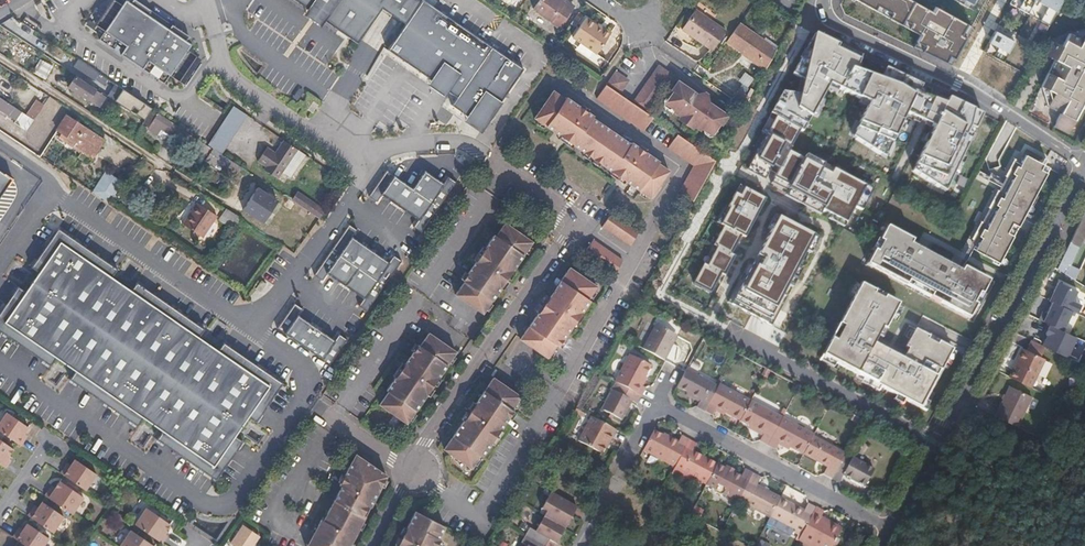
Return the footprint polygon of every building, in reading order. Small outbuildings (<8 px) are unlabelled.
[(196,55),(188,49),(191,44),(186,41),(190,36),(181,30),(161,17),(143,4),(137,0),(132,0),(131,2),(127,0),(125,0),(122,5),(116,0),(113,0),(96,24),(106,31),(100,39),(164,83),(170,75),(179,81),(196,55)] [(355,46),(379,11),(403,27),(421,1),(419,0),(289,0),(304,10),(300,16),(317,28),(322,21),(355,46)] [(564,1),(563,2),(560,0),(542,0),(534,11),(559,28),(573,7),(564,1)] [(919,36),(914,45),(952,64),(970,25),(936,8),(933,13),(908,0),(856,0),(919,36)] [(1008,4),(1050,25),(1063,0),(1040,0),(1039,2),(1036,0),(1011,0),(1008,4)] [(522,71),(421,1),(403,27),(388,49),(457,97),(451,105),(482,127),(522,71)] [(610,30),(606,27),(603,29),(587,17),(572,37),(596,54),(610,35),(610,30)] [(690,17),(676,36),(707,57),(721,38),(690,17)] [(773,56),(735,30),(721,50),(761,77),(773,56)] [(910,171),(944,191),(982,114),(952,98),(949,97),(947,102),(939,96),(931,97),(932,92),(924,88),(885,67),(879,78),(856,69),(861,57),(823,36),(812,30),(790,77),(801,81),(797,96),(781,93),(767,115),(773,118),(762,134),(767,138),(749,173),(786,193),(784,199),(811,214),(820,220),(847,234),(858,210),(864,213),(879,190),(809,152),(805,159),(790,151),(827,85),(867,103),(848,138),(881,156),(904,111),(925,120),(931,126),(910,171)] [(1017,41),(994,30),(983,50),(1003,61),(1017,41)] [(1083,41),(1069,33),(1062,46),(1053,41),(1046,54),(1055,60),(1041,87),(1055,95),(1047,108),(1060,116),(1053,128),(1065,136),(1084,101),(1084,37),(1083,41)] [(100,74),(78,59),(75,65),(96,79),(100,74)] [(659,65),(655,71),(666,79),(670,73),(659,65)] [(625,80),(614,71),(609,78),(621,86),(625,80)] [(666,79),(655,71),(650,77),(661,86),(666,79)] [(670,73),(666,79),(670,82),(674,76),(670,73)] [(77,77),(71,87),(93,102),(99,93),(77,77)] [(650,77),(645,84),(657,92),(661,86),(650,77)] [(609,78),(605,84),(612,89),(617,93),(621,86),(609,78)] [(108,87),(112,91),(117,85),(112,81),(108,87)] [(667,106),(670,107),(684,86),(675,81),(670,88),(672,90),(665,98),(667,106)] [(612,89),(605,84),(595,98),(603,103),(612,89)] [(645,84),(641,89),(653,98),(657,92),(645,84)] [(115,94),(112,98),(129,110),(133,106),(139,110),(136,114),(144,120),(152,108),(117,85),(112,91),(112,92),(115,94)] [(684,86),(670,107),(673,109),(672,111),(677,114),(678,121),(687,127),(694,126),(697,129),(699,127),(708,133),(713,130),(719,122),(721,123),(727,115),(714,106),(712,109),(707,106),(706,94),(692,95),(686,92),(687,88),(684,86)] [(643,131),(652,117),(644,111),(632,103),(617,93),(612,89),(603,103),(643,131)] [(636,97),(648,105),(653,98),(641,89),(636,97)] [(744,107),(750,97),(737,89),(731,98),(744,107)] [(559,138),(592,160),(611,131),(590,118),(592,115),(563,96),(561,99),(550,91),(531,120),(556,136),(559,138)] [(0,96),(0,108),(10,114),(15,106),(0,96)] [(632,103),(644,111),(648,105),(636,97),(632,103)] [(35,119),(44,105),(37,101),(28,114),(30,115),(35,119)] [(247,115),(233,106),(225,118),(207,145),(213,149),(221,154),(247,115)] [(22,126),(30,115),(28,114),(22,110),(19,116),(15,121),(22,126)] [(189,134),(176,126),(175,127),(157,115),(153,120),(151,118),(147,126),(148,128),(158,135),(160,132),(169,137),(171,134),(178,138),(175,142),(182,146),(189,134)] [(68,116),(58,129),(63,133),(60,137),(98,163),(111,146),(68,116)] [(611,131),(592,160),(620,179),(650,199),(670,171),(657,162),(659,159),(630,140),(628,143),(611,131)] [(691,203),(715,160),(675,133),(667,147),(692,165),(678,194),(691,203)] [(298,149),(283,140),(275,153),(267,147),(258,161),(265,166),(263,169),(278,179),(283,172),(298,149)] [(239,166),(226,157),(221,154),(213,149),(212,149),(198,141),(194,147),(209,156),(206,160),(222,171),(224,169),(233,175),(239,166)] [(298,149),(283,172),(291,178),(306,155),(298,149)] [(1049,160),(1045,158),(1043,163),(1032,157),(1030,161),(1025,158),(1022,164),(1020,163),(1018,166),(1016,164),(1012,171),(1015,173),(1013,177),(1015,178),(1012,184),(1016,186),(1013,192),(1008,189),(1005,195),(1003,195),(1002,197),(999,195),(994,204),(997,205),(996,208),(998,209),(995,216),(999,218),(996,223),(992,221),(987,229),(985,228),(982,227),(978,234),(981,236),(979,240),(982,241),(978,247),(983,250),(981,253),(996,260),(999,253),(1006,256),(1015,239),(1009,235),(1016,221),(1022,225),(1031,207),(1025,204),(1032,190),(1039,193),(1048,175),(1042,172),(1049,160)] [(961,253),(953,267),(960,270),(963,266),(968,257),(979,240),(981,236),(978,234),(982,227),(985,228),(996,208),(997,205),(994,204),(999,195),(1002,197),(1003,195),(1013,177),(1015,173),(1012,171),(1016,164),(1018,166),(1020,163),(1016,161),(1012,159),(961,253)] [(387,170),(369,196),(377,201),(381,194),(418,220),(413,226),(421,232),(456,182),(448,176),(443,183),(425,170),(412,188),(387,170)] [(105,172),(92,192),(109,203),(122,181),(105,172)] [(9,183),(0,177),(0,195),(9,183)] [(765,197),(739,183),(727,208),(723,205),(714,223),(723,227),(711,245),(716,249),(708,264),(702,262),(693,282),(698,285),(709,292),(719,273),(724,275),(734,256),(729,252),(739,234),(744,236),(765,197)] [(260,189),(245,211),(265,224),(279,203),(260,189)] [(297,204),(317,217),(322,209),(303,196),(297,204)] [(218,214),(200,203),(196,210),(192,208),(183,222),(203,236),(218,214)] [(225,209),(222,220),(228,222),(232,212),(225,209)] [(640,231),(611,213),(602,229),(631,244),(640,231)] [(802,227),(775,213),(727,299),(766,319),(816,235),(811,232),(802,227)] [(1057,270),(1077,282),(1078,278),(1076,276),(1076,275),(1068,270),(1078,247),(1080,248),(1084,237),(1084,217),(1083,216),(1057,270)] [(349,224),(314,275),(322,280),(327,273),(363,298),(359,305),(367,311),(401,261),(393,255),(389,262),(352,237),(357,230),(349,224)] [(0,311),(0,330),(51,365),(56,357),(75,371),(69,378),(156,438),(162,430),(181,444),(175,451),(215,479),(243,441),(235,435),(248,416),(256,422),(283,383),(223,342),(218,350),(199,337),(204,329),(137,282),(131,290),(112,277),(118,268),(58,227),(31,267),(39,272),(26,291),(18,285),(0,311)] [(912,245),(914,241),(888,228),(881,241),(884,243),(878,253),(876,251),(868,265),(908,286),(910,282),(934,295),(932,298),(971,319),(978,305),(975,304),(981,293),(984,295),(991,281),(965,268),(963,266),(960,270),(953,267),(930,254),(926,261),(920,258),(924,251),(912,245)] [(457,301),(484,320),(535,249),(506,230),(498,243),(494,241),(463,287),(466,288),(457,301)] [(623,258),(595,238),(584,253),(614,274),(623,258)] [(600,294),(572,275),(523,347),(550,366),(559,354),(562,356),(594,310),(591,308),(600,294)] [(1078,291),(1059,282),(1050,303),(1053,304),(1072,313),(1078,315),(1081,308),(1072,303),(1078,291)] [(876,292),(862,285),(841,325),(845,327),(837,342),(833,340),(824,356),(923,409),(954,350),(940,342),(939,345),(929,340),(930,337),(917,330),(907,347),(910,349),(904,362),(887,353),(874,346),(883,328),(886,330),(899,305),(886,297),(884,300),(875,295),(876,292)] [(294,303),(277,328),(329,365),(347,339),(339,334),(335,340),(298,315),(302,308),(294,303)] [(1072,313),(1053,304),(1043,322),(1053,327),(1063,332),(1072,313)] [(657,326),(644,351),(665,362),(678,338),(657,326)] [(1063,332),(1053,327),(1042,346),(1066,360),(1076,340),(1063,332)] [(381,410),(408,430),(459,358),(430,339),(422,351),(419,350),(387,395),(390,397),(381,410)] [(1026,350),(1011,378),(1033,388),(1047,361),(1026,350)] [(631,356),(615,384),(617,384),(642,398),(646,390),(641,386),(651,367),(631,356)] [(697,409),(698,409),(706,413),(720,387),(698,375),(699,374),(688,368),(686,373),(678,387),(702,400),(697,409)] [(497,384),(447,456),(475,476),(486,461),(488,463),(518,419),(515,417),(525,404),(497,384)] [(638,406),(642,398),(617,384),(602,410),(623,422),(633,403),(638,406)] [(720,387),(706,413),(714,417),(718,410),(741,423),(751,402),(720,385),(720,387)] [(997,418),(1007,423),(1019,429),(1034,399),(1013,388),(997,418)] [(760,442),(768,446),(782,419),(751,402),(741,423),(764,435),(760,442)] [(0,421),(0,430),(20,444),(26,436),(22,434),(28,425),(7,411),(0,421)] [(613,440),(617,432),(593,419),(580,441),(602,453),(610,438),(613,440)] [(782,419),(768,446),(777,451),(780,444),(803,456),(805,453),(813,437),(814,436),(782,419)] [(670,440),(654,432),(644,451),(675,468),(690,441),(682,437),(679,443),(671,438),(670,440)] [(5,467),(10,459),(6,456),(13,446),(0,437),(0,463),(5,467)] [(831,479),(843,457),(845,455),(813,437),(805,453),(820,462),(820,463),(828,468),(824,475),(831,479)] [(692,477),(707,486),(718,465),(695,453),(699,446),(690,441),(675,468),(672,474),(689,483),(692,477)] [(843,457),(831,479),(840,484),(844,478),(865,489),(874,473),(843,457)] [(551,484),(572,495),(576,487),(573,485),(577,479),(580,481),(584,472),(558,458),(548,475),(554,478),(551,484)] [(66,464),(60,472),(85,488),(96,472),(76,459),(70,467),(66,464)] [(388,474),(366,463),(364,466),(357,463),(344,487),(347,488),(329,523),(325,522),(318,536),(338,545),(353,545),(364,525),(360,523),(370,506),(373,508),(388,481),(388,474)] [(718,465),(707,486),(739,503),(753,475),(746,471),(742,478),(718,465)] [(50,488),(45,495),(72,513),(84,496),(61,480),(54,490),(50,488)] [(572,495),(551,484),(547,490),(572,504),(576,497),(572,495)] [(770,519),(771,517),(781,499),(757,486),(746,507),(770,519)] [(572,504),(547,490),(542,499),(536,496),(532,503),(556,516),(560,508),(563,510),(567,503),(571,506),(572,504)] [(800,537),(816,508),(808,504),(804,511),(781,499),(771,517),(795,530),(793,533),(800,537)] [(32,507),(27,515),(52,532),(63,516),(42,501),(36,510),(32,507)] [(527,528),(544,537),(556,516),(532,503),(527,511),(534,515),(527,528)] [(146,505),(134,523),(161,542),(166,534),(163,531),(169,522),(146,505)] [(824,513),(816,508),(800,537),(799,540),(809,545),(833,545),(841,531),(820,520),(824,513)] [(446,526),(417,511),(399,545),(438,545),(442,539),(440,538),(446,526)] [(27,545),(42,545),(48,537),(27,522),(21,530),(17,528),(12,536),(27,545)] [(243,523),(230,541),(236,545),(250,545),(258,535),(243,523)] [(118,545),(120,545),(152,545),(154,544),(130,528),(118,545)] [(548,539),(544,537),(527,528),(519,543),(512,540),(508,545),(545,545),(544,545),(548,539)] [(862,529),(857,537),(864,541),(868,532),(862,529)] [(318,536),(312,545),(338,545),(318,536)]
